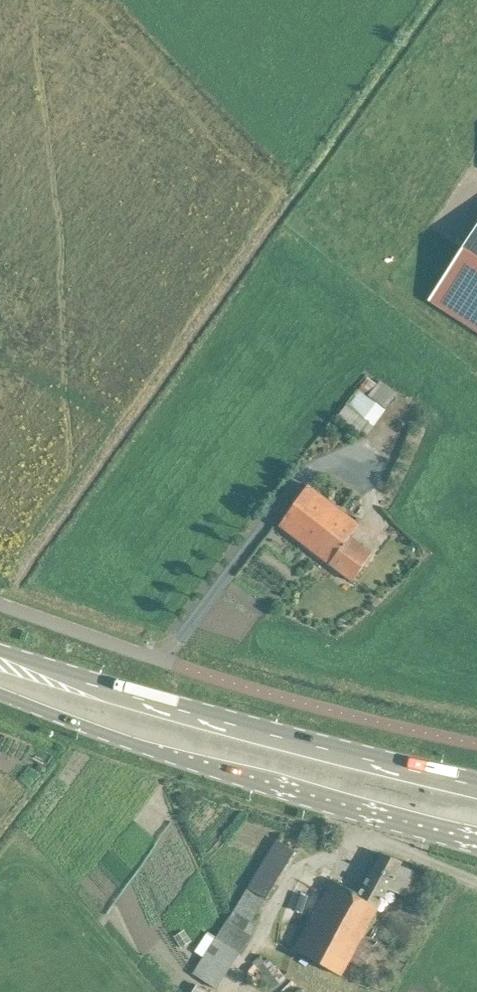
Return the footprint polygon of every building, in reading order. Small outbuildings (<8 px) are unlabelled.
[(429,301),(476,332),(476,227),(429,301)] [(368,379),(338,417),(359,433),(368,422),(372,426),(397,395),(380,381),(377,386),(368,379)] [(359,525),(324,498),(308,486),(277,526),(351,582),(371,554),(349,539),(359,525)] [(216,989),(238,954),(255,925),(252,923),(295,851),(277,840),(218,939),(207,933),(195,952),(203,957),(192,975),(216,989)] [(329,880),(324,890),(328,892),(294,951),(338,977),(347,962),(360,970),(373,947),(360,939),(388,890),(404,897),(407,891),(415,872),(400,866),(402,862),(382,854),(358,897),(329,880)] [(218,937),(229,917),(220,912),(209,933),(218,937)]
